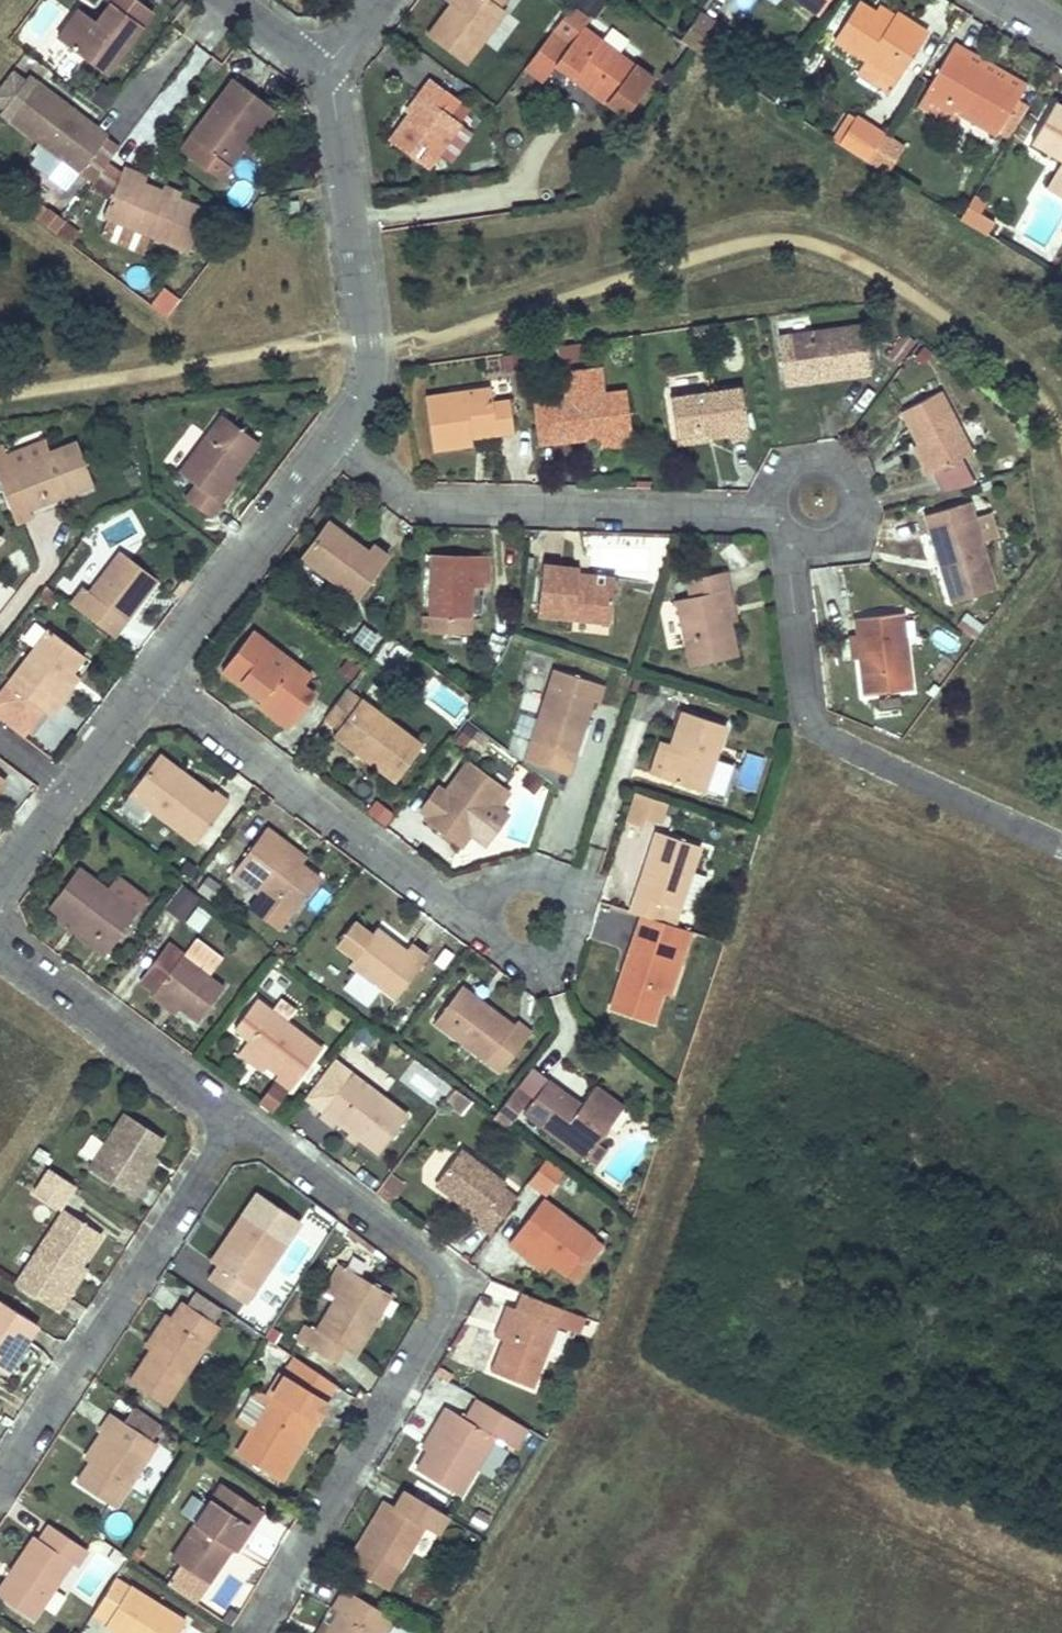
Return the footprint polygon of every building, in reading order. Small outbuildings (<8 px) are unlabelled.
[(47,47),(77,0),(47,0),(26,33),(47,47)] [(55,36),(103,71),(140,23),(151,9),(143,3),(139,0),(106,0),(107,1),(93,19),(77,7),(55,36)] [(450,0),(425,33),(465,64),(481,43),(495,53),(519,21),(505,11),(496,4),(499,0),(451,0),(450,0)] [(604,0),(573,0),(593,15),(604,0)] [(821,13),(829,0),(801,0),(821,13)] [(834,38),(865,59),(896,79),(926,32),(896,11),(893,15),(889,20),(874,11),(858,1),(834,38)] [(633,64),(582,26),(588,19),(569,5),(566,9),(551,30),(523,67),(542,81),(555,63),(605,101),(633,64)] [(878,5),(874,11),(889,20),(893,15),(878,5)] [(698,12),(678,39),(690,47),(717,65),(735,37),(698,12)] [(1015,100),(1020,91),(988,72),(986,75),(978,70),(980,67),(965,58),(968,53),(967,52),(952,43),(924,90),(960,111),(996,133),(999,128),(1010,134),(1027,107),(1015,100)] [(1023,86),(967,52),(968,53),(965,58),(980,67),(978,70),(986,75),(988,72),(1020,91),(1023,86)] [(896,79),(865,59),(857,72),(888,92),(896,79)] [(418,92),(386,138),(425,168),(436,154),(458,125),(459,124),(448,114),(458,100),(425,76),(414,90),(418,92)] [(226,164),(221,161),(246,127),(251,130),(270,107),(232,77),(178,149),(216,178),(226,164)] [(78,170),(102,137),(63,109),(67,104),(37,82),(9,119),(38,140),(30,150),(36,154),(32,160),(67,185),(78,170)] [(174,84),(161,98),(172,109),(186,95),(174,84)] [(960,111),(924,90),(915,105),(951,126),(960,111)] [(448,114),(459,124),(469,111),(458,101),(448,114)] [(1056,168),(1061,171),(1061,107),(1052,102),(1030,141),(1061,159),(1056,168)] [(67,104),(63,109),(102,137),(105,134),(105,133),(67,104)] [(850,112),(832,139),(839,143),(856,116),(850,112)] [(856,116),(839,143),(865,160),(882,133),(856,116)] [(441,148),(436,154),(447,163),(469,134),(458,125),(441,148)] [(221,161),(226,164),(251,130),(246,127),(221,161)] [(882,133),(865,160),(882,170),(899,144),(882,133)] [(102,137),(78,170),(92,180),(105,161),(119,144),(105,134),(102,137)] [(119,171),(105,161),(92,180),(88,185),(108,200),(119,171)] [(108,200),(101,215),(106,218),(99,236),(139,254),(147,235),(185,251),(202,209),(175,198),(173,201),(160,196),(162,191),(143,183),(145,177),(122,167),(108,200)] [(1056,168),(1045,185),(1061,195),(1061,171),(1056,168)] [(285,200),(288,216),(297,215),(295,199),(285,200)] [(38,220),(52,231),(62,219),(47,207),(38,220)] [(966,212),(961,223),(986,234),(991,223),(966,212)] [(62,219),(52,231),(68,243),(77,230),(62,219)] [(149,307),(167,319),(179,300),(161,288),(149,307)] [(709,323),(692,326),(694,338),(710,336),(709,323)] [(779,337),(786,384),(868,372),(862,325),(779,337)] [(916,341),(904,331),(886,355),(898,364),(916,341)] [(579,343),(559,346),(561,361),(581,358),(579,343)] [(579,439),(599,436),(597,429),(630,425),(626,391),(602,393),(598,366),(561,370),(564,398),(549,399),(553,442),(571,439),(571,435),(578,434),(579,439)] [(669,395),(675,437),(709,432),(710,436),(727,434),(728,437),(747,434),(739,384),(669,395)] [(423,397),(431,449),(470,444),(469,437),(511,431),(507,399),(491,401),(489,387),(423,397)] [(901,411),(933,471),(972,452),(940,391),(901,411)] [(208,514),(220,500),(215,496),(231,475),(257,440),(221,415),(179,471),(194,483),(184,496),(208,514)] [(597,429),(599,436),(631,433),(630,425),(597,429)] [(675,437),(676,442),(710,436),(709,432),(675,437)] [(46,450),(42,439),(4,453),(1,444),(0,444),(0,468),(46,450)] [(46,450),(0,468),(0,488),(7,508),(24,501),(26,507),(90,483),(74,440),(46,450)] [(215,496),(220,500),(236,479),(231,475),(215,496)] [(26,507),(24,501),(7,508),(12,520),(28,514),(26,507)] [(941,566),(950,596),(965,592),(994,583),(970,502),(925,515),(928,527),(940,564),(941,566)] [(327,521),(301,556),(357,597),(388,555),(372,543),(368,550),(327,521)] [(90,589),(76,609),(113,636),(157,578),(119,550),(90,589)] [(433,553),(433,562),(473,564),(472,586),(488,587),(489,555),(433,553)] [(473,564),(433,562),(430,632),(470,633),(472,586),(473,564)] [(613,585),(579,581),(579,575),(579,567),(545,563),(540,613),(610,620),(613,585)] [(736,654),(729,621),(723,591),(730,589),(726,570),(687,579),(691,594),(676,597),(691,664),(736,654)] [(579,575),(579,581),(613,585),(614,580),(579,575)] [(70,603),(76,609),(90,589),(83,584),(70,603)] [(723,591),(729,621),(737,619),(730,589),(723,591)] [(859,632),(862,655),(866,693),(913,686),(904,610),(857,616),(859,632)] [(964,611),(956,626),(977,637),(985,622),(964,611)] [(361,622),(351,636),(371,650),(382,635),(361,622)] [(49,715),(60,700),(54,696),(71,673),(83,656),(48,630),(7,685),(49,715)] [(251,632),(241,645),(257,657),(266,643),(251,632)] [(854,656),(862,655),(859,632),(852,633),(854,656)] [(257,657),(241,645),(221,672),(239,684),(241,680),(263,696),(257,705),(288,728),(312,694),(302,687),(310,675),(266,643),(257,657)] [(554,668),(532,739),(576,753),(593,700),(598,701),(603,684),(554,668)] [(54,696),(60,700),(77,678),(71,673),(54,696)] [(345,688),(323,717),(338,728),(333,734),(395,780),(422,744),(361,697),(360,699),(345,688)] [(671,743),(660,777),(704,790),(725,724),(681,710),(671,743)] [(648,773),(660,777),(671,743),(659,739),(648,773)] [(158,752),(130,790),(196,840),(227,797),(213,786),(210,790),(158,752)] [(468,760),(424,820),(460,847),(494,802),(498,805),(510,790),(468,760)] [(544,780),(530,769),(519,784),(533,795),(544,780)] [(630,791),(626,821),(663,825),(666,795),(630,791)] [(385,824),(394,810),(374,796),(365,811),(385,824)] [(302,863),(277,844),(282,837),(266,825),(231,872),(236,875),(254,889),(262,895),(267,888),(295,909),(319,876),(303,863),(302,863)] [(637,893),(632,910),(643,914),(660,919),(665,902),(681,908),(701,845),(656,831),(646,862),(653,864),(643,895),(637,893)] [(282,837),(277,844),(302,863),(308,855),(282,837)] [(646,862),(637,893),(643,895),(653,864),(646,862)] [(92,939),(89,943),(103,954),(136,911),(107,889),(77,866),(47,906),(70,922),(92,939)] [(693,871),(681,908),(696,912),(707,876),(693,871)] [(147,896),(118,875),(107,889),(136,911),(147,896)] [(166,911),(186,919),(198,892),(177,883),(166,911)] [(196,903),(185,924),(200,931),(211,910),(196,903)] [(633,946),(643,950),(648,933),(687,945),(692,929),(660,919),(643,914),(638,929),(633,946)] [(353,920),(336,942),(354,955),(349,961),(395,995),(426,954),(410,942),(405,948),(375,927),(370,933),(353,920)] [(70,922),(66,926),(89,943),(92,939),(70,922)] [(654,1022),(664,992),(674,962),(681,964),(687,945),(648,933),(643,950),(633,946),(613,1009),(654,1022)] [(141,979),(155,989),(179,1008),(197,1022),(224,986),(181,954),(167,944),(141,979)] [(674,962),(664,992),(671,994),(681,964),(674,962)] [(462,984),(435,1019),(487,1059),(513,1024),(462,984)] [(179,1008),(155,989),(151,994),(175,1012),(179,1008)] [(272,1079),(289,1090),(320,1049),(284,1023),(294,1010),(279,998),(270,1012),(254,1000),(231,1031),(246,1041),(240,1048),(260,1063),(276,1075),(272,1079)] [(260,1063),(240,1048),(237,1053),(256,1067),(260,1063)] [(318,1115),(334,1128),(338,1122),(352,1132),(379,1152),(407,1115),(350,1072),(318,1115)] [(273,1111),(286,1088),(269,1079),(256,1102),(273,1111)] [(549,1080),(526,1111),(587,1156),(624,1107),(596,1086),(583,1104),(549,1080)] [(472,1098),(455,1086),(444,1100),(461,1113),(472,1098)] [(146,1180),(139,1175),(152,1154),(162,1139),(125,1115),(90,1167),(135,1197),(146,1180)] [(338,1122),(334,1128),(347,1138),(352,1132),(338,1122)] [(476,1221),(490,1232),(515,1198),(502,1188),(506,1182),(460,1148),(437,1178),(458,1193),(454,1197),(479,1216),(476,1221)] [(152,1154),(139,1175),(146,1180),(160,1159),(152,1154)] [(547,1195),(566,1169),(547,1155),(528,1181),(547,1195)] [(73,1182),(50,1167),(34,1191),(58,1206),(73,1182)] [(437,1178),(434,1182),(454,1197),(458,1193),(437,1178)] [(382,1184),(375,1193),(390,1204),(397,1195),(382,1184)] [(245,1303),(287,1241),(300,1220),(256,1191),(242,1211),(231,1229),(238,1234),(218,1264),(208,1278),(245,1303)] [(545,1197),(509,1244),(522,1254),(529,1246),(550,1261),(575,1280),(588,1262),(581,1256),(596,1235),(545,1197)] [(61,1207),(14,1282),(59,1311),(68,1295),(61,1291),(79,1262),(99,1231),(61,1207)] [(231,1229),(211,1259),(218,1264),(238,1234),(231,1229)] [(529,1246),(522,1254),(543,1270),(550,1261),(529,1246)] [(79,1262),(61,1291),(68,1295),(86,1267),(79,1262)] [(325,1290),(336,1296),(352,1269),(341,1263),(325,1290)] [(352,1269),(336,1296),(316,1330),(306,1324),(297,1338),(337,1362),(345,1348),(357,1355),(393,1293),(352,1269)] [(185,1303),(217,1323),(226,1310),(195,1288),(185,1303)] [(534,1386),(558,1324),(580,1333),(586,1316),(523,1292),(516,1308),(515,1310),(505,1337),(492,1370),(534,1386)] [(19,1335),(26,1339),(36,1323),(0,1300),(0,1364),(19,1335)] [(171,1318),(151,1349),(130,1380),(165,1404),(219,1325),(217,1323),(185,1303),(183,1301),(171,1318)] [(498,1334),(505,1337),(515,1310),(508,1307),(498,1334)] [(146,1346),(151,1349),(171,1318),(167,1314),(146,1346)] [(0,1364),(0,1368),(6,1371),(26,1339),(19,1335),(0,1364)] [(277,1474),(296,1442),(312,1415),(319,1419),(330,1400),(320,1394),(329,1378),(296,1356),(285,1373),(239,1452),(277,1474)] [(477,1397),(465,1417),(448,1407),(438,1422),(447,1427),(432,1452),(420,1472),(459,1495),(495,1435),(515,1447),(527,1427),(477,1397)] [(108,1435),(92,1461),(79,1481),(117,1506),(158,1442),(112,1412),(101,1430),(103,1431),(108,1435)] [(312,1415),(296,1442),(302,1447),(319,1419),(312,1415)] [(438,1422),(425,1446),(432,1452),(447,1427),(438,1422)] [(103,1431),(86,1457),(92,1461),(108,1435),(103,1431)] [(209,1580),(232,1545),(248,1521),(253,1524),(264,1508),(222,1481),(172,1556),(209,1580)] [(448,1514),(406,1489),(395,1507),(391,1504),(365,1550),(402,1571),(428,1527),(438,1532),(448,1514)] [(470,1520),(485,1527),(491,1516),(476,1508),(470,1520)] [(279,1538),(285,1528),(262,1514),(256,1523),(279,1538)] [(248,1521),(232,1545),(237,1549),(253,1524),(248,1521)] [(0,1589),(0,1595),(35,1618),(72,1562),(78,1565),(88,1549),(50,1524),(40,1538),(36,1534),(0,1589)] [(365,1550),(355,1566),(392,1588),(402,1571),(365,1550)] [(94,1611),(107,1620),(105,1626),(117,1632),(177,1632),(186,1619),(116,1576),(94,1611)] [(392,1615),(348,1589),(345,1587),(333,1607),(340,1611),(327,1632),(382,1632),(392,1615)] [(340,1611),(333,1607),(317,1632),(327,1632),(340,1611)]
